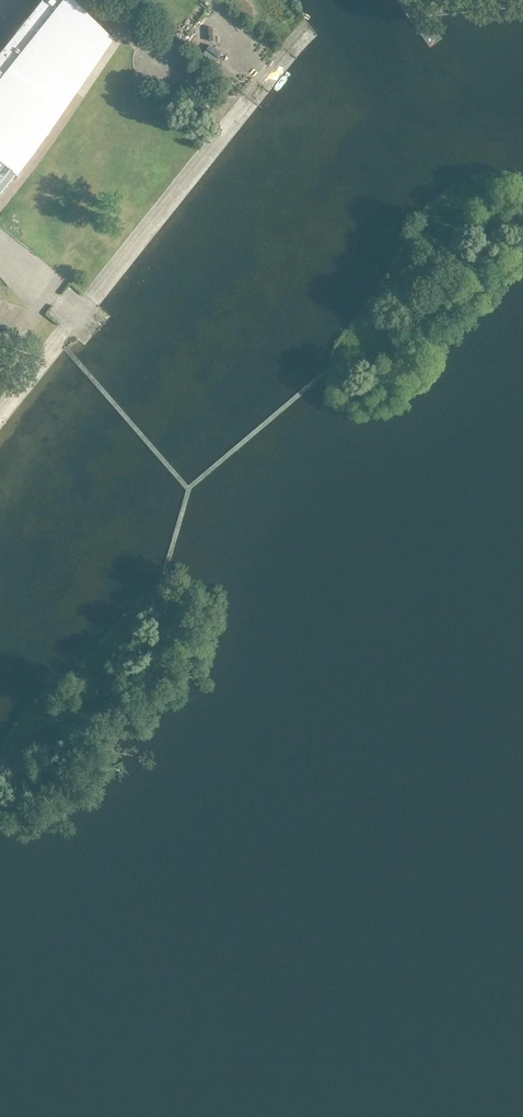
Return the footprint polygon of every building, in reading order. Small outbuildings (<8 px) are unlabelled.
[(17,176),(18,177),(19,176),(15,173),(24,162),(29,155),(37,144),(43,136),(45,133),(110,37),(71,0),(40,0),(0,50),(0,197),(17,176)]
